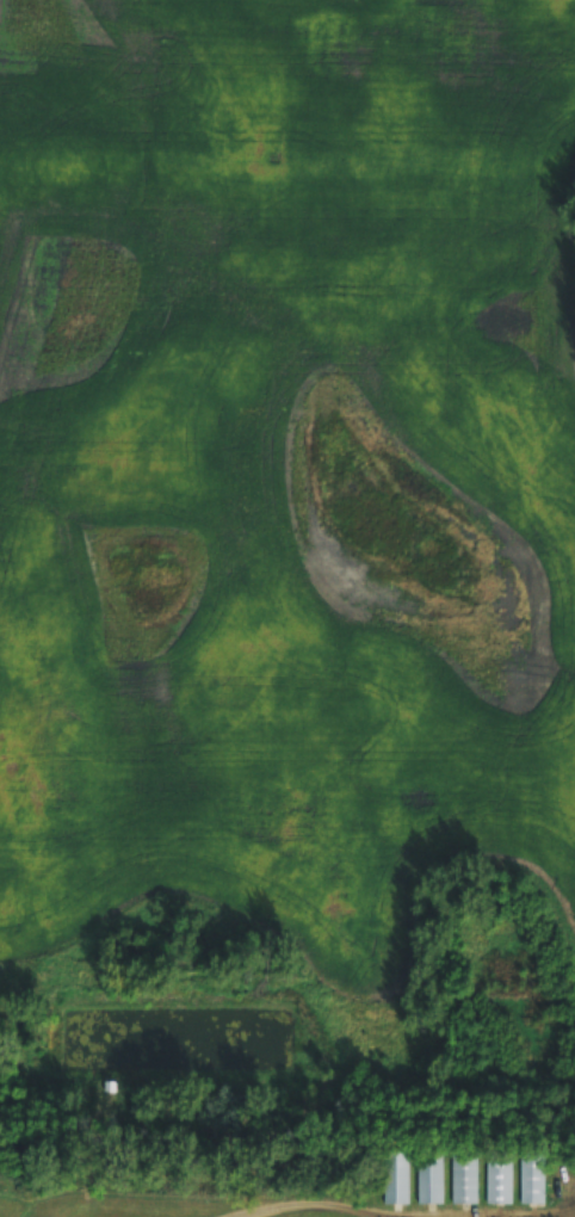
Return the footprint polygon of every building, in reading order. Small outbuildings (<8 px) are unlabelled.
[(449,1142),(449,1200),(475,1199),(475,1141),(449,1142)] [(483,1143),(509,1141),(507,1200),(483,1200),(483,1143)] [(414,1144),(414,1199),(441,1200),(440,1144),(414,1144)] [(381,1148),(407,1148),(407,1200),(381,1200),(381,1148)] [(517,1148),(518,1200),(540,1199),(542,1148),(517,1148)]
